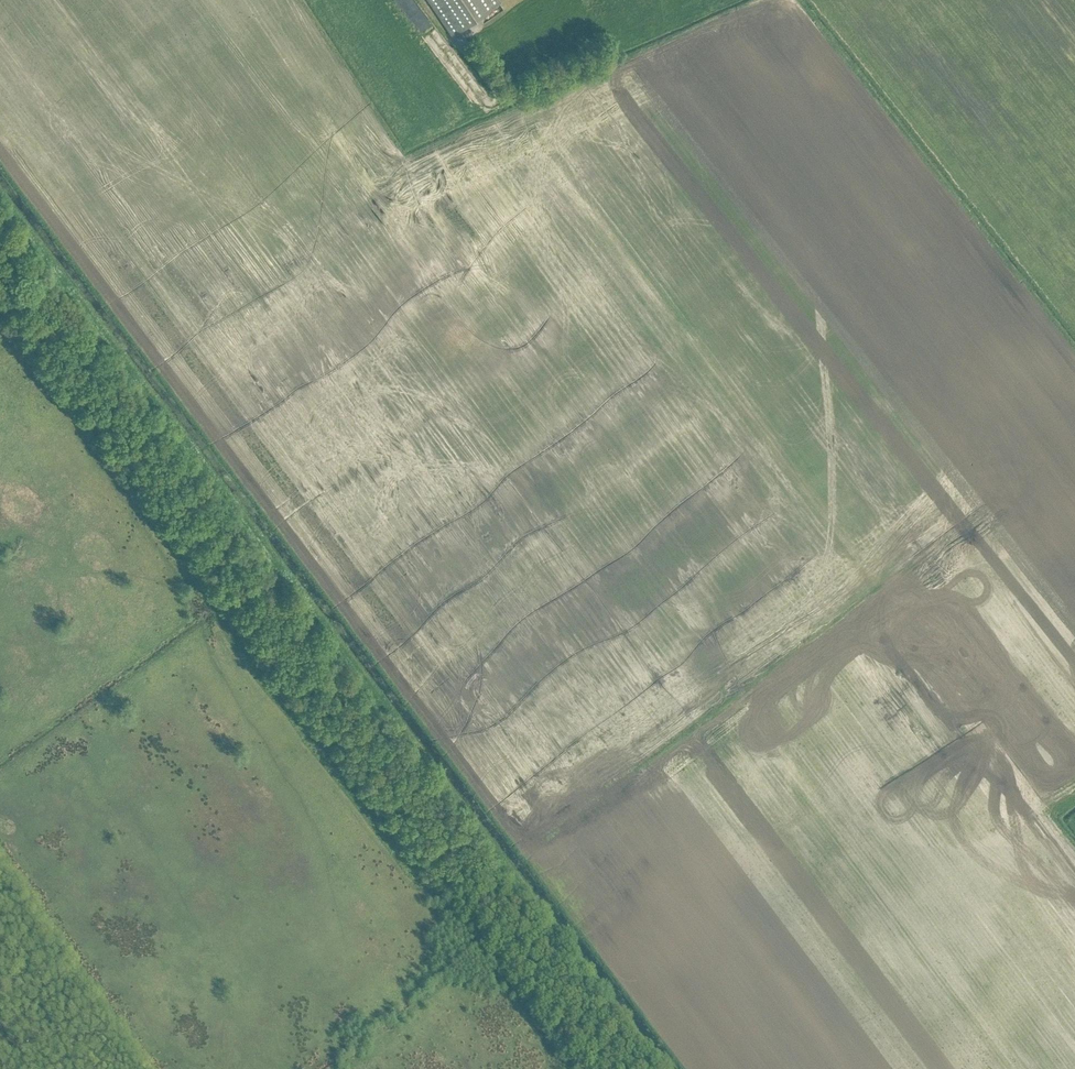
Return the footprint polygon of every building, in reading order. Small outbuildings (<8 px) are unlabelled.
[(410,13),(417,7),(412,0),(399,0),(410,13)] [(499,2),(497,0),(427,0),(450,34),(499,2)]
